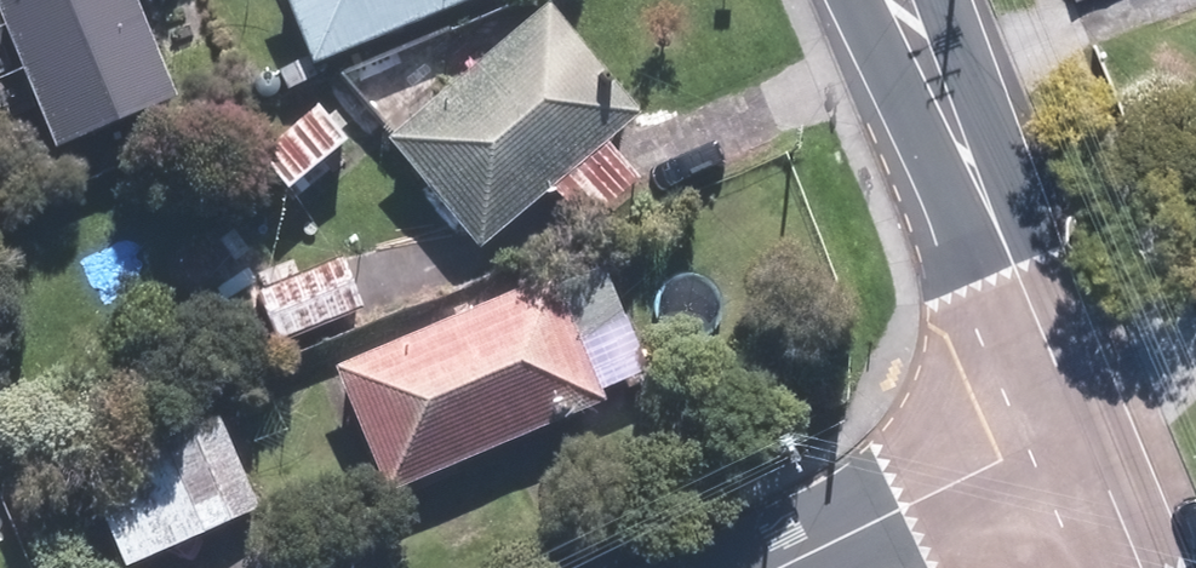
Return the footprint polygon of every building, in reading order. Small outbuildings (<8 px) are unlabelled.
[(177,95),(138,0),(0,0),(0,12),(55,145),(177,95)] [(320,64),(490,0),(295,0),(320,64)] [(482,246),(561,186),(586,220),(646,174),(614,132),(643,110),(560,0),(549,0),(388,122),(482,246)] [(364,133),(328,92),(264,147),(300,189),(364,133)] [(393,493),(615,401),(588,338),(631,320),(601,249),(337,359),(393,493)] [(351,255),(260,288),(280,343),(371,309),(351,255)] [(225,415),(95,466),(134,565),(264,513),(225,415)]
